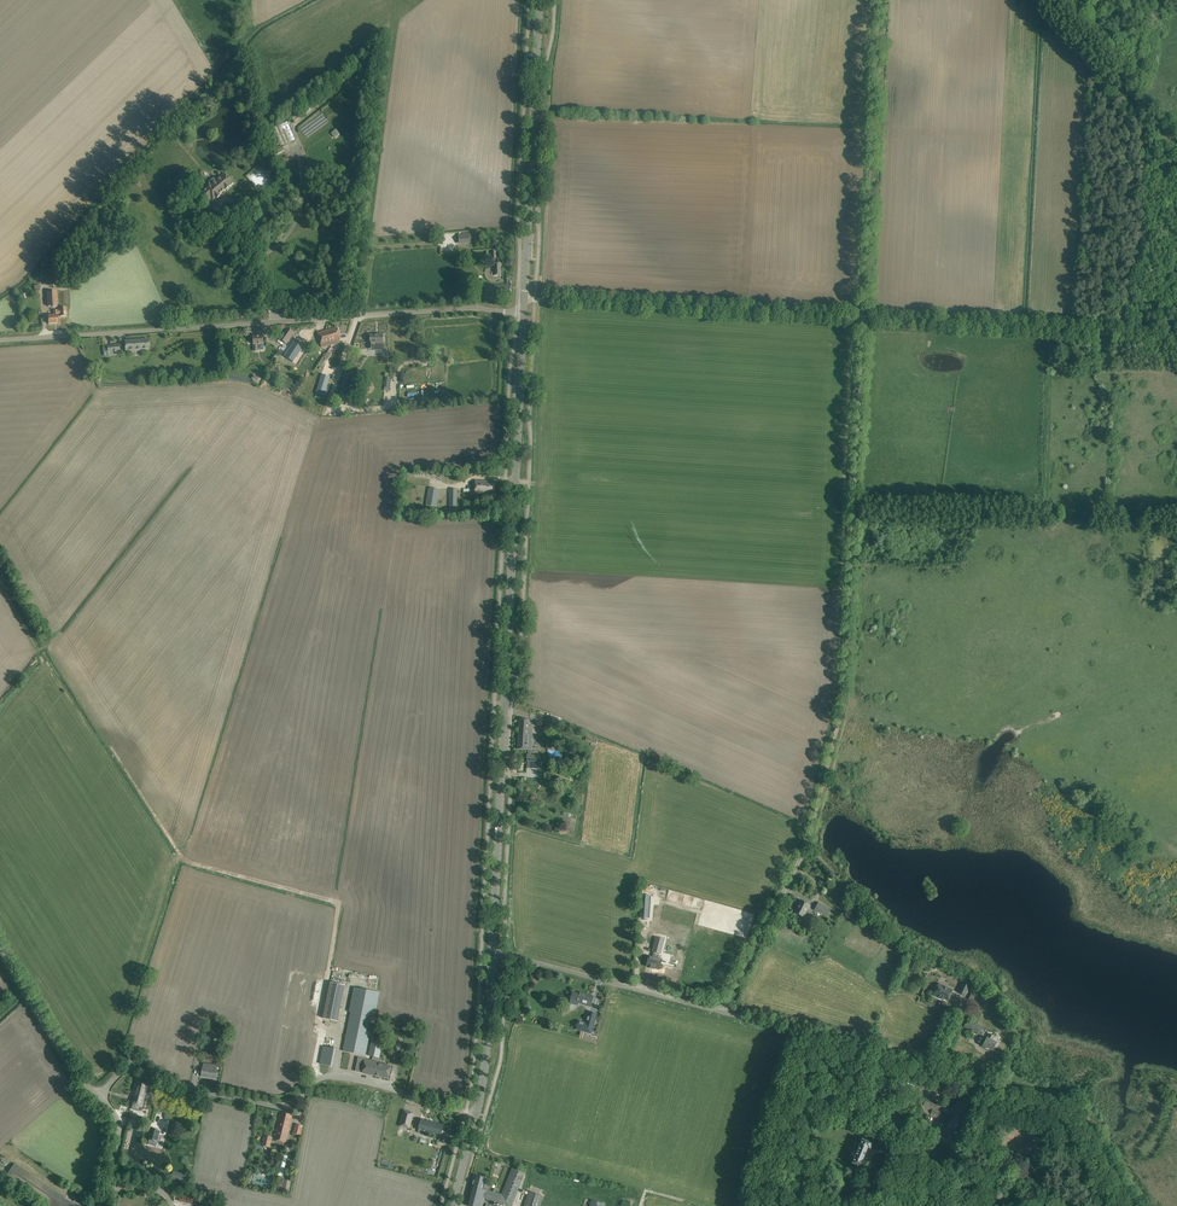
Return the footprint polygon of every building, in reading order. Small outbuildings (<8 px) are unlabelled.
[(294,142),(289,122),(273,126),(278,146),(294,142)] [(330,133),(334,139),(340,136),(336,129),(330,133)] [(274,155),(285,151),(283,146),(272,150),(274,155)] [(279,166),(290,161),(287,156),(277,161),(279,166)] [(268,185),(257,169),(249,175),(260,190),(268,185)] [(234,183),(230,178),(225,173),(200,194),(207,201),(211,198),(213,200),(234,183)] [(260,219),(274,210),(270,203),(256,212),(260,219)] [(199,208),(204,215),(209,211),(204,205),(199,208)] [(46,281),(58,280),(57,272),(54,272),(54,273),(46,274),(46,281)] [(512,296),(511,284),(484,285),(484,297),(512,296)] [(52,307),(57,307),(57,291),(48,291),(48,306),(52,306),(52,307)] [(66,316),(66,307),(60,307),(60,310),(53,310),(54,315),(48,315),(48,323),(58,323),(58,314),(60,314),(60,316),(66,316)] [(338,327),(317,333),(321,345),(341,339),(338,327)] [(294,333),(287,328),(279,339),(286,344),(294,333)] [(383,348),(383,340),(383,334),(370,334),(370,342),(368,342),(368,348),(383,348)] [(263,344),(263,342),(263,336),(253,336),(253,344),(254,344),(254,349),(258,349),(257,344),(263,344)] [(149,349),(149,345),(149,339),(124,341),(125,351),(140,351),(140,349),(149,349)] [(285,356),(293,362),(303,346),(295,340),(285,356)] [(119,345),(103,346),(104,352),(104,355),(112,354),(112,351),(120,350),(119,345)] [(431,352),(416,356),(417,359),(417,360),(417,361),(432,357),(431,352)] [(324,396),(331,373),(323,371),(316,394),(324,396)] [(342,385),(338,399),(347,401),(351,387),(342,385)] [(494,481),(488,481),(475,480),(475,493),(494,493),(494,481)] [(436,507),(439,489),(429,487),(426,505),(436,507)] [(456,515),(457,489),(449,489),(449,515),(456,515)] [(555,729),(558,719),(549,716),(546,726),(555,729)] [(532,735),(533,726),(529,726),(529,719),(520,719),(519,734),(532,735)] [(532,735),(519,734),(517,749),(528,750),(528,755),(531,755),(532,735)] [(596,745),(598,740),(586,736),(585,740),(596,745)] [(641,895),(640,917),(648,917),(649,895),(641,895)] [(859,903),(858,902),(854,899),(849,905),(852,907),(855,904),(856,906),(859,903)] [(799,905),(795,913),(803,917),(810,905),(800,900),(798,904),(799,905)] [(659,904),(655,903),(652,903),(649,915),(656,917),(659,904)] [(827,917),(831,909),(818,903),(814,910),(827,917)] [(882,939),(886,934),(873,926),(870,931),(882,939)] [(658,938),(656,937),(652,952),(654,952),(652,957),(649,956),(646,966),(650,967),(650,968),(654,969),(655,968),(659,969),(662,960),(657,959),(658,953),(660,954),(664,939),(661,938),(658,938)] [(958,993),(965,996),(971,983),(964,980),(958,993)] [(939,983),(936,990),(933,995),(943,1000),(944,999),(947,1001),(953,990),(939,983)] [(340,1068),(361,1072),(364,1059),(373,1016),(375,1017),(380,992),(354,987),(349,1012),(351,1012),(340,1068)] [(579,995),(573,993),(570,1003),(577,1005),(578,1002),(586,1004),(586,1005),(590,1006),(593,996),(588,995),(588,996),(580,994),(579,995)] [(1005,1012),(999,1016),(1003,1022),(1010,1018),(1005,1012)] [(579,1021),(577,1029),(591,1033),(596,1016),(588,1014),(586,1023),(579,1021)] [(967,1019),(966,1021),(964,1027),(980,1035),(984,1028),(967,1019)] [(418,1028),(406,1025),(404,1031),(412,1032),(411,1038),(416,1039),(418,1028)] [(992,1040),(993,1037),(994,1036),(989,1034),(987,1038),(986,1038),(983,1045),(993,1050),(995,1046),(996,1043),(992,1040)] [(1000,1040),(993,1037),(992,1040),(996,1043),(995,1046),(997,1047),(1000,1040)] [(373,1056),(372,1060),(378,1061),(382,1043),(372,1041),(369,1055),(373,1056)] [(320,1064),(332,1066),(335,1049),(323,1046),(320,1064)] [(378,1061),(372,1060),(364,1059),(361,1072),(388,1078),(390,1066),(378,1063),(378,1061)] [(204,1063),(202,1070),(201,1076),(216,1078),(218,1070),(217,1069),(218,1065),(204,1063)] [(149,1082),(136,1079),(130,1104),(142,1107),(146,1090),(147,1091),(149,1082)] [(856,1100),(851,1110),(853,1111),(853,1113),(858,1115),(863,1102),(857,1100),(856,1099),(856,1100)] [(941,1103),(931,1100),(929,1106),(939,1109),(941,1103)] [(964,1117),(968,1105),(962,1103),(960,1109),(957,1108),(953,1118),(955,1119),(959,1121),(961,1116),(964,1117)] [(939,1118),(941,1111),(932,1108),(930,1115),(939,1118)] [(404,1110),(403,1110),(399,1126),(404,1127),(405,1123),(410,1125),(412,1118),(402,1116),(404,1110)] [(281,1111),(279,1117),(273,1140),(286,1143),(292,1114),(281,1111)] [(965,1117),(964,1117),(961,1116),(959,1121),(955,1119),(953,1124),(952,1124),(951,1127),(951,1128),(952,1128),(951,1129),(959,1132),(965,1117)] [(420,1119),(419,1125),(418,1129),(441,1135),(444,1125),(420,1119)] [(296,1124),(293,1134),(301,1136),(303,1126),(296,1124)] [(157,1142),(160,1130),(149,1127),(147,1134),(150,1135),(148,1139),(157,1142)] [(269,1147),(272,1137),(265,1135),(262,1145),(269,1147)] [(872,1143),(871,1143),(862,1139),(860,1144),(855,1142),(849,1157),(854,1158),(852,1164),(857,1166),(856,1167),(859,1168),(860,1167),(862,1168),(872,1143)] [(278,1173),(277,1175),(283,1177),(284,1176),(284,1175),(282,1174),(287,1155),(286,1154),(286,1156),(285,1155),(280,1174),(278,1173)] [(76,1205),(14,1163),(6,1176),(51,1205),(77,1205),(76,1205)] [(487,1190),(484,1200),(508,1205),(511,1205),(524,1173),(512,1168),(501,1194),(487,1190)] [(172,1171),(171,1179),(184,1181),(185,1174),(172,1171)] [(853,1177),(851,1176),(846,1174),(840,1188),(848,1192),(851,1185),(849,1184),(853,1177)] [(475,1175),(467,1205),(469,1205),(483,1205),(484,1200),(487,1190),(483,1189),(486,1178),(475,1175)] [(283,1179),(280,1188),(289,1190),(292,1181),(283,1179)] [(859,1193),(852,1189),(844,1200),(851,1205),(855,1199),(859,1193)] [(543,1196),(529,1191),(524,1205),(540,1205),(543,1196)]
